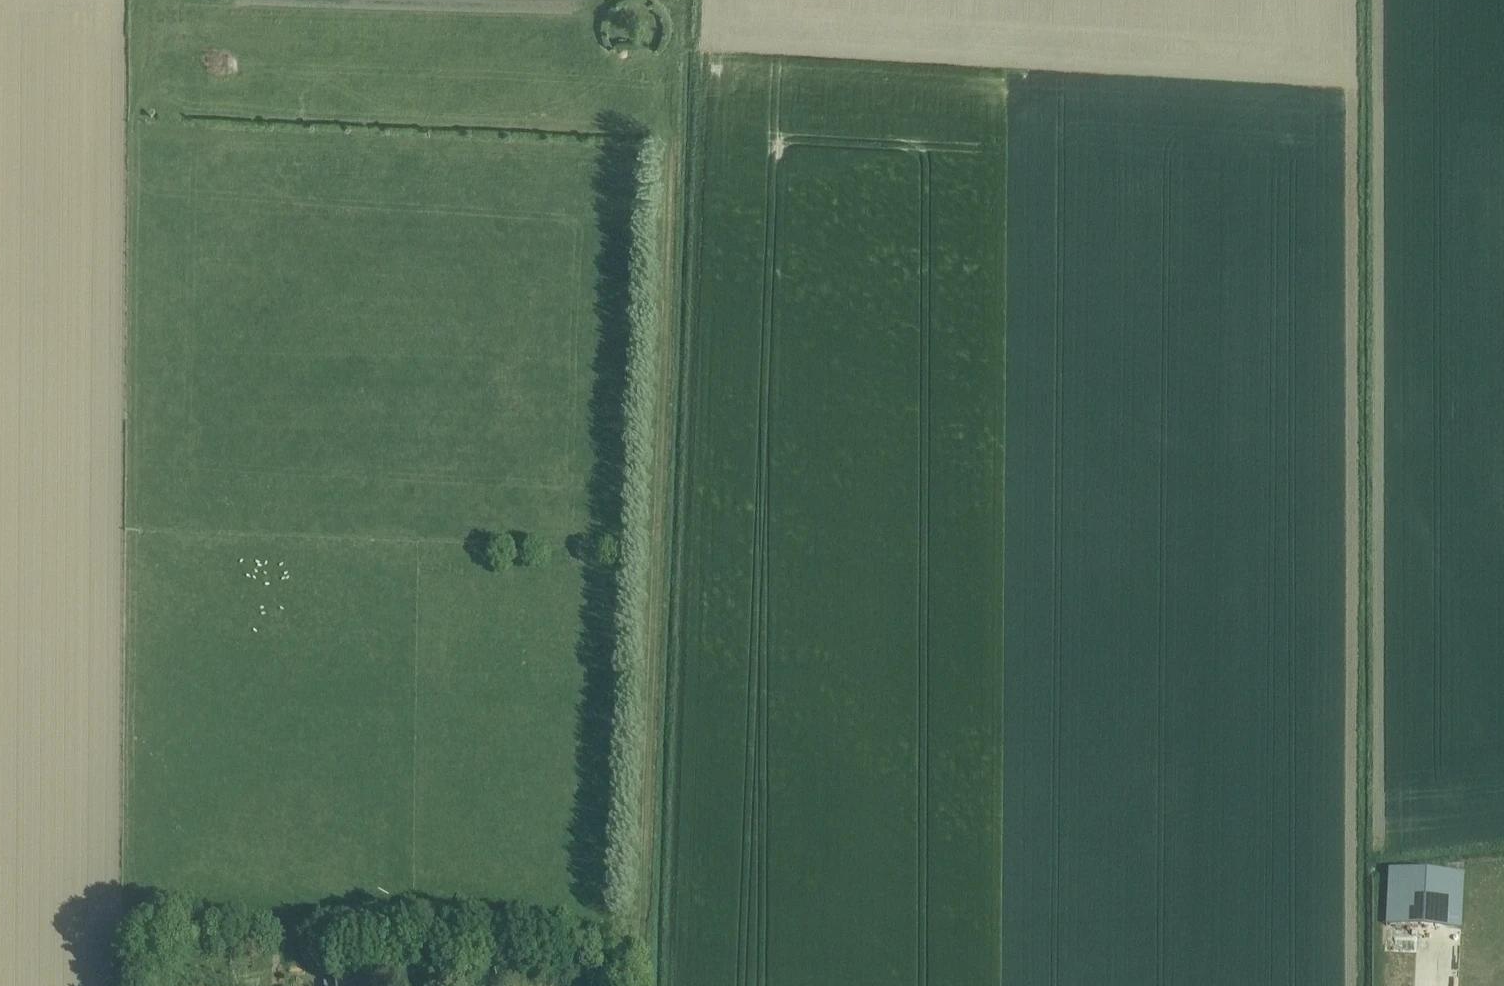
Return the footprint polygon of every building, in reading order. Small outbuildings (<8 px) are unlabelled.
[(1462,902),(1464,874),(1389,870),(1386,920),(1388,920),(1404,921),(1427,922),(1461,924),(1462,902)] [(336,985),(396,985),(395,962),(335,965),(336,985)] [(469,966),(469,981),(481,981),(481,966),(469,966)] [(415,969),(399,970),(400,981),(416,980),(415,969)]
